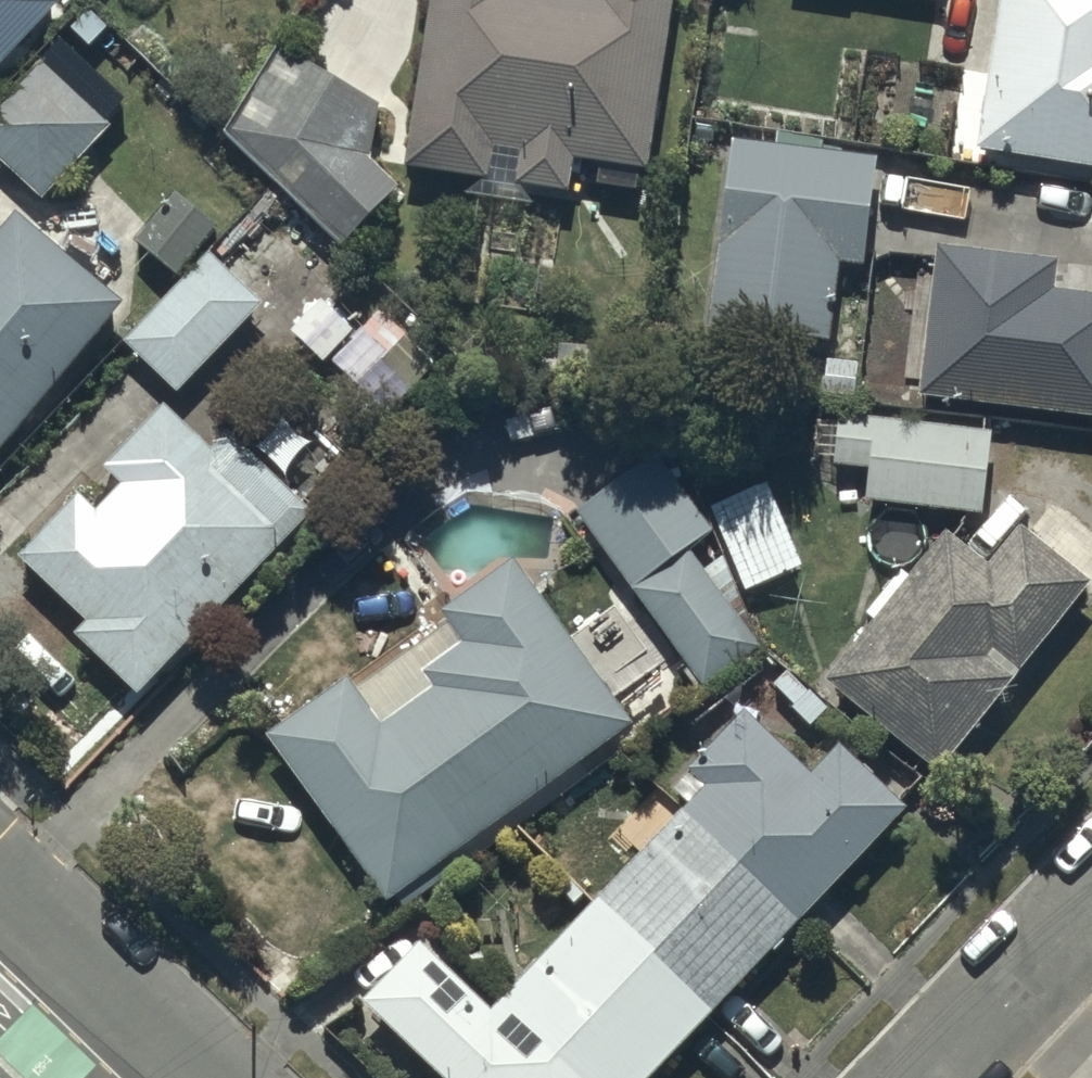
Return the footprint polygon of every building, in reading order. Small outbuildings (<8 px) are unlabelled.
[(65,16),(49,0),(0,0),(0,83),(65,16)] [(653,185),(681,0),(604,0),(602,7),(556,0),(438,0),(410,181),(494,194),(499,162),(526,166),(521,199),(574,207),(579,174),(653,185)] [(981,165),(1091,183),(1091,0),(1007,0),(981,165)] [(230,146),(348,260),(404,201),(373,172),(386,122),(283,61),(230,146)] [(47,210),(115,138),(45,72),(0,120),(0,166),(47,210)] [(836,253),(860,256),(874,149),(730,130),(705,315),(825,331),(836,253)] [(141,254),(184,288),(222,240),(179,206),(141,254)] [(130,318),(22,228),(0,255),(0,473),(130,318)] [(916,387),(1091,408),(1091,285),(1052,280),(1055,251),(934,236),(916,387)] [(129,354),(182,405),(267,317),(214,265),(129,354)] [(862,493),(979,506),(988,423),(837,407),(831,457),(865,460),(862,493)] [(81,651),(144,711),(319,528),(234,448),(216,467),(169,422),(24,573),(93,638),(81,651)] [(573,504),(702,680),(758,639),(685,541),(710,523),(653,446),(573,504)] [(708,500),(745,583),(801,559),(764,475),(708,500)] [(942,521),(821,671),(934,763),(1088,574),(1016,517),(985,555),(942,521)] [(264,726),(384,893),(631,717),(512,551),(438,604),(460,634),(419,663),(430,679),(379,715),(346,668),(264,726)] [(361,993),(450,1077),(637,1077),(904,800),(836,735),(808,765),(741,702),(686,760),(704,777),(488,1002),(417,934),(361,993)]
